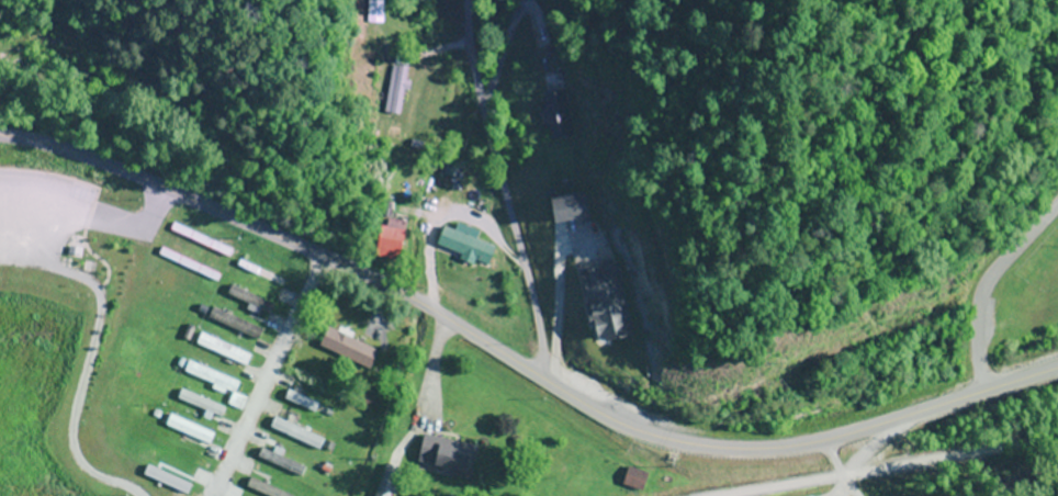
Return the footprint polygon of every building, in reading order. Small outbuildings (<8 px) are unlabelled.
[(382,24),(382,1),(368,1),(368,24),(382,24)] [(407,69),(392,66),(383,115),(399,117),(407,69)] [(566,93),(541,93),(541,141),(566,141),(566,93)] [(405,227),(380,222),(374,257),(398,262),(405,227)] [(483,232),(453,222),(450,230),(443,227),(436,249),(488,267),(495,247),(480,241),(483,232)] [(285,279),(237,256),(232,267),(280,290),(285,279)] [(261,331),(212,308),(207,319),(256,341),(261,331)] [(327,326),(318,347),(369,370),(378,348),(327,326)] [(195,345),(245,366),(250,355),(200,334),(195,345)] [(176,400),(219,418),(223,409),(181,390),(176,400)] [(328,418),(331,409),(290,394),(287,403),(328,418)] [(165,427),(208,447),(212,435),(170,416),(165,427)] [(270,427),(317,453),(323,442),(275,417),(270,427)] [(415,464),(465,474),(471,444),(421,435),(415,464)] [(257,459),(300,479),(305,468),(262,448),(257,459)] [(647,475),(628,468),(622,484),(641,491),(647,475)] [(247,477),(242,487),(262,495),(289,495),(247,477)]
